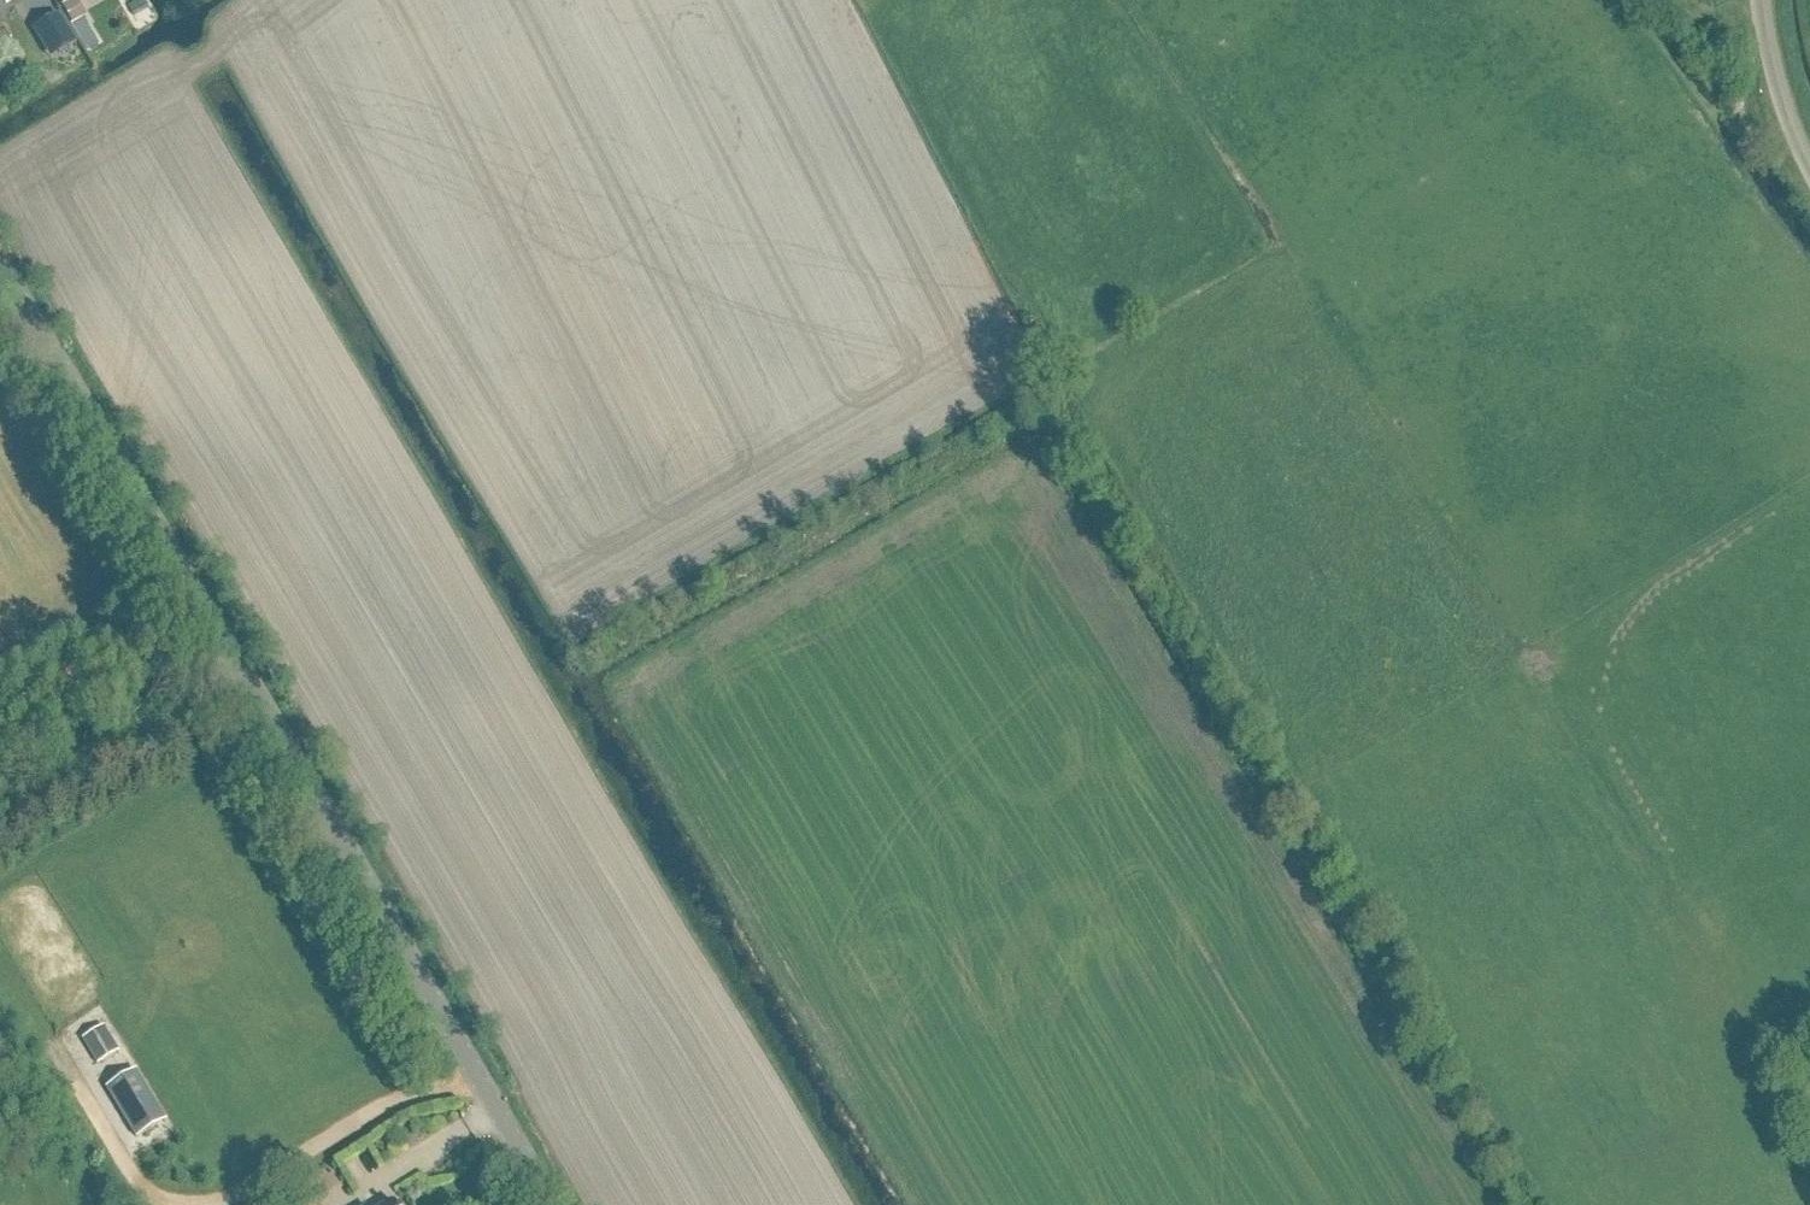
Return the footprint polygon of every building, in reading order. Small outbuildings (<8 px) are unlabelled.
[(109,27),(92,0),(70,0),(92,37),(109,27)] [(128,7),(132,15),(148,7),(144,0),(140,0),(128,7)] [(76,44),(59,16),(32,32),(50,61),(76,44)] [(115,1054),(100,1030),(82,1041),(96,1065),(115,1054)] [(136,1140),(160,1125),(130,1075),(106,1090),(136,1140)]
